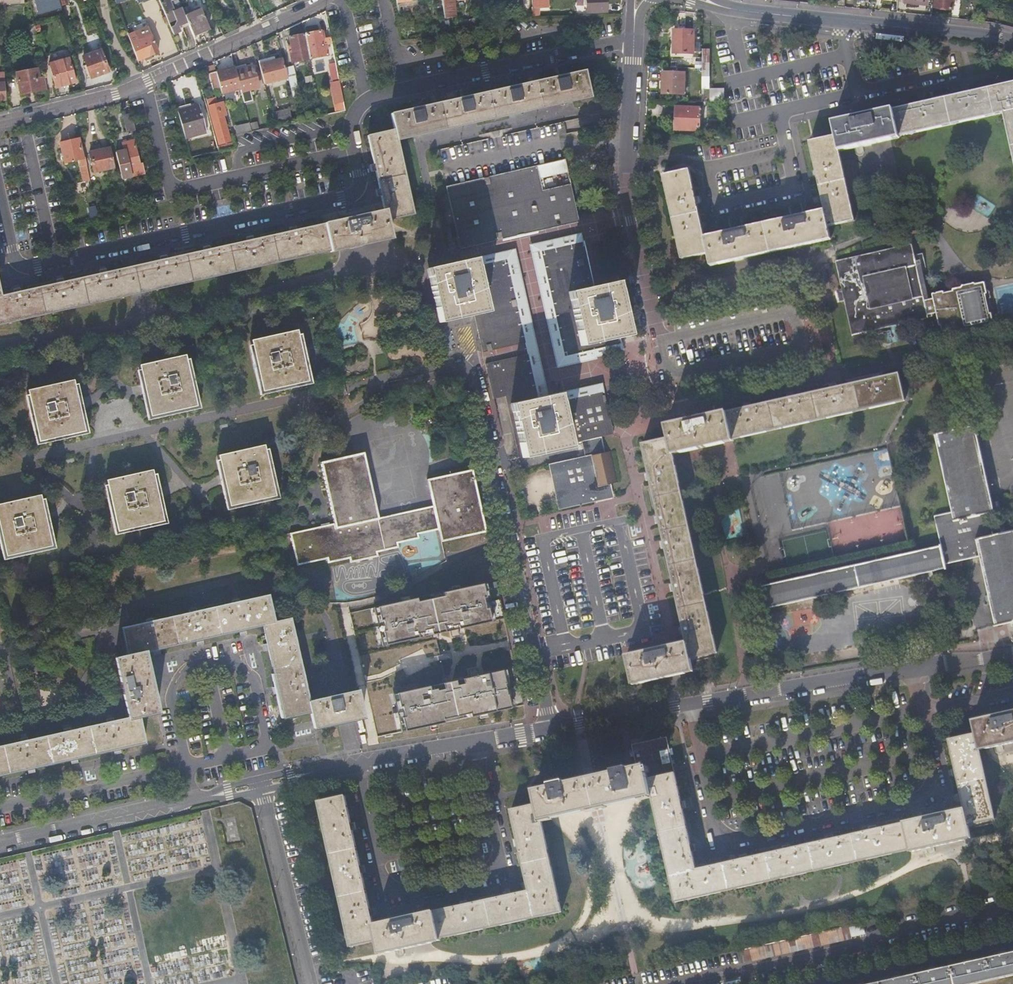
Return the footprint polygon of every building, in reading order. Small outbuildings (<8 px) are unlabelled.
[(38,10),(40,9),(41,12),(50,9),(49,5),(54,3),(54,0),(36,0),(38,10)] [(173,31),(181,27),(179,22),(186,19),(185,15),(178,0),(160,0),(173,31)] [(398,17),(401,17),(399,2),(416,0),(396,0),(398,17)] [(442,1),(443,18),(453,17),(452,0),(442,0),(442,1)] [(533,6),(540,6),(540,10),(548,9),(548,0),(533,0),(533,6)] [(605,0),(586,0),(587,12),(605,11),(605,0)] [(957,0),(936,0),(935,9),(942,11),(948,11),(955,11),(957,0)] [(193,34),(209,27),(202,8),(185,15),(186,19),(193,34)] [(38,41),(34,21),(28,22),(31,42),(38,41)] [(130,33),(140,58),(158,51),(150,31),(148,32),(147,29),(138,33),(139,36),(136,37),(133,31),(130,33)] [(694,53),(693,30),(674,29),(675,52),(694,53)] [(167,31),(152,36),(160,56),(175,50),(167,31)] [(331,39),(323,41),(321,31),(305,34),(310,60),(313,60),(330,57),(327,45),(332,44),(331,39)] [(137,60),(140,58),(130,33),(127,34),(137,60)] [(310,60),(305,34),(290,37),(292,52),(290,52),(292,64),(310,60)] [(108,71),(101,49),(84,55),(91,76),(108,71)] [(75,81),(68,57),(49,62),(56,87),(75,81)] [(283,59),(282,60),(285,78),(289,77),(295,98),(301,96),(294,68),(286,70),(283,59)] [(285,78),(282,60),(261,66),(266,83),(285,78)] [(238,89),(234,65),(216,71),(219,90),(222,90),(223,94),(238,89)] [(256,66),(238,71),(242,88),(243,92),(261,87),(256,66)] [(40,90),(37,68),(16,71),(20,93),(40,90)] [(219,90),(216,71),(211,73),(215,92),(219,90)] [(582,71),(486,92),(492,118),(524,111),(587,96),(582,71)] [(684,93),(684,72),(663,72),(663,93),(684,93)] [(332,111),(343,110),(339,80),(329,81),(332,111)] [(893,109),(900,137),(1003,113),(1012,111),(1012,82),(930,100),(893,109)] [(725,86),(708,85),(702,85),(702,100),(725,100),(725,86)] [(492,118),(486,92),(463,98),(391,115),(394,131),(396,141),(492,118)] [(221,101),(228,139),(229,139),(227,133),(229,132),(224,112),(227,111),(224,100),(221,101)] [(221,141),(228,139),(221,101),(209,104),(217,135),(220,135),(221,141)] [(189,105),(175,108),(180,139),(203,135),(198,106),(190,107),(189,105)] [(701,128),(701,105),(677,105),(676,125),(689,125),(689,128),(701,128)] [(294,120),(292,109),(272,113),(275,125),(294,120)] [(836,136),(840,152),(900,138),(900,137),(893,109),(833,123),(836,136)] [(1003,113),(1012,157),(1012,111),(1003,113)] [(137,135),(131,114),(123,116),(126,131),(130,131),(132,137),(137,135)] [(564,131),(590,129),(589,119),(564,120),(564,131)] [(233,133),(250,131),(249,123),(233,125),(233,133)] [(396,141),(394,131),(369,137),(385,209),(387,220),(412,214),(396,141)] [(856,220),(841,158),(840,152),(836,136),(809,142),(825,211),(829,227),(856,220)] [(86,167),(84,157),(83,158),(79,138),(60,142),(65,161),(80,158),(82,166),(81,166),(84,181),(90,181),(86,167)] [(125,151),(115,153),(121,178),(142,173),(141,165),(140,165),(134,142),(124,145),(125,151)] [(113,168),(109,148),(90,153),(94,173),(113,168)] [(448,184),(462,247),(515,236),(523,234),(524,234),(580,222),(572,184),(544,190),(538,165),(448,184)] [(706,238),(690,168),(662,175),(682,260),(710,254),(706,238)] [(387,220),(385,209),(324,223),(324,224),(331,250),(331,251),(391,238),(387,220)] [(831,237),(829,227),(825,211),(706,238),(710,254),(713,264),(831,237)] [(324,224),(253,239),(161,260),(0,295),(0,323),(91,303),(148,290),(234,271),(331,250),(324,224)] [(584,241),(542,250),(565,359),(611,350),(621,348),(620,341),(630,339),(617,285),(594,290),(584,241)] [(853,334),(928,317),(928,315),(925,300),(912,244),(836,261),(853,334)] [(429,268),(441,322),(477,314),(485,355),(527,346),(513,279),(508,258),(478,264),(477,260),(476,257),(464,260),(429,268)] [(971,283),(960,285),(959,288),(951,290),(951,293),(942,295),(941,292),(930,294),(931,299),(925,300),(928,315),(934,314),(938,333),(990,323),(982,283),(974,285),(971,283)] [(307,380),(297,329),(252,339),(262,390),(307,380)] [(194,405),(184,354),(137,364),(148,415),(194,405)] [(583,443),(603,439),(613,437),(603,389),(560,398),(560,395),(559,390),(542,394),(538,395),(530,357),(488,366),(496,401),(506,399),(518,457),(583,443)] [(899,374),(855,384),(861,411),(904,400),(899,374)] [(83,429),(72,378),(26,388),(38,439),(83,429)] [(726,413),(732,440),(861,411),(855,384),(726,413)] [(560,398),(603,389),(602,386),(560,395),(560,398)] [(669,437),(673,455),(732,442),(732,440),(726,413),(667,427),(669,437)] [(994,511),(976,424),(933,434),(949,511),(952,521),(984,513),(994,511)] [(686,642),(690,659),(716,653),(673,455),(669,437),(643,443),(667,553),(686,642)] [(590,456),(605,453),(603,439),(583,443),(586,457),(590,456)] [(275,493),(264,444),(219,455),(231,504),(275,493)] [(559,463),(568,508),(599,501),(600,503),(615,500),(615,498),(612,486),(620,484),(613,451),(605,453),(590,456),(586,457),(559,463)] [(321,462),(335,523),(336,528),(378,518),(376,509),(364,453),(321,462)] [(164,518),(153,468),(108,478),(118,528),(164,518)] [(442,541),(484,532),(471,470),(429,480),(433,497),(435,506),(439,528),(442,541)] [(41,493),(0,502),(0,526),(6,553),(51,543),(41,493)] [(435,506),(433,497),(376,509),(378,518),(435,506)] [(418,532),(439,528),(435,506),(378,518),(336,528),(335,523),(292,532),(299,564),(327,558),(329,562),(351,557),(352,562),(378,556),(378,552),(400,547),(399,542),(418,538),(418,532)] [(940,544),(943,555),(945,564),(979,557),(975,538),(989,535),(984,513),(952,521),(949,511),(933,514),(940,544)] [(989,535),(975,538),(979,557),(994,625),(1012,621),(1012,530),(989,535)] [(940,544),(849,565),(759,585),(765,609),(945,564),(943,555),(940,544)] [(495,619),(486,580),(379,604),(388,642),(495,619)] [(126,654),(117,656),(117,657),(144,652),(192,641),(262,624),(273,622),(267,596),(201,611),(120,629),(126,654)] [(287,619),(273,622),(262,624),(282,717),(309,711),(306,699),(287,619)] [(111,631),(117,656),(126,654),(120,629),(111,631)] [(686,642),(667,647),(666,647),(626,656),(634,685),(693,672),(690,659),(686,642)] [(144,652),(117,657),(130,717),(138,716),(157,711),(144,652)] [(515,707),(506,668),(398,691),(408,729),(515,707)] [(306,699),(309,711),(313,728),(361,717),(359,711),(355,689),(306,699)] [(977,748),(1012,740),(1012,712),(972,721),(974,734),(977,748)] [(130,717),(85,728),(27,741),(0,747),(0,775),(36,767),(92,754),(144,742),(138,716),(130,717)] [(964,812),(967,827),(993,821),(984,779),(977,748),(974,734),(948,739),(958,784),(964,812)] [(632,745),(644,767),(647,779),(674,774),(667,737),(632,745)] [(647,779),(650,793),(657,827),(667,873),(674,902),(724,891),(765,883),(806,874),(855,863),(909,852),(970,839),(967,827),(964,812),(904,825),(848,837),(800,847),(758,856),(720,864),(694,868),(685,822),(674,774),(647,779)] [(376,942),(372,924),(365,891),(355,844),(344,797),(317,803),(327,849),(338,896),(350,948),(376,942)] [(540,817),(537,804),(511,810),(523,864),(529,890),(535,918),(560,913),(549,859),(540,817)] [(535,918),(529,890),(483,900),(429,912),(372,924),(376,942),(379,955),(435,941),(489,929),(535,918)] [(852,939),(851,933),(850,926),(741,951),(744,964),(852,939)] [(986,959),(991,980),(1012,975),(1012,952),(1006,954),(1005,949),(999,951),(1000,956),(986,959)] [(950,967),(955,983),(974,983),(991,980),(986,959),(971,962),(970,957),(963,959),(964,964),(950,967)] [(915,975),(917,983),(955,983),(950,967),(936,970),(935,965),(928,967),(929,971),(915,975)] [(878,983),(879,983),(917,983),(915,975),(900,978),(899,973),(892,975),(893,979),(878,983)]
